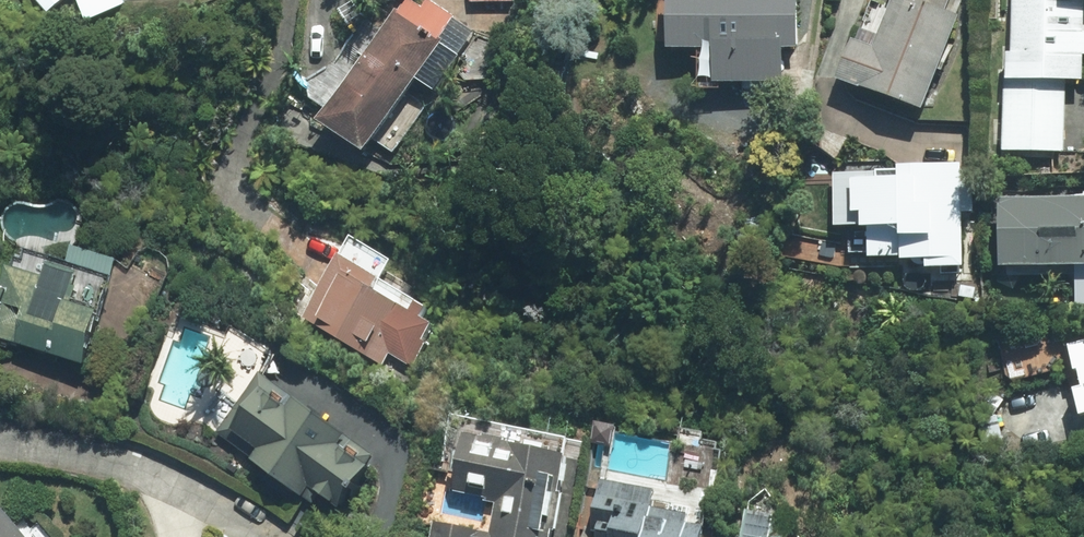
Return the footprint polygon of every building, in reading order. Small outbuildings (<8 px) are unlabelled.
[(50,11),(63,0),(41,0),(50,11)] [(88,20),(129,3),(128,0),(80,0),(88,20)] [(370,151),(457,20),(427,0),(403,0),(323,120),(370,151)] [(672,50),(719,50),(719,82),(786,81),(786,50),(802,50),(801,0),(671,0),(672,50)] [(962,16),(948,11),(952,0),(893,0),(876,45),(857,38),(841,80),(927,111),(962,16)] [(1007,150),(1067,150),(1067,79),(1083,80),(1083,0),(1014,0),(1014,74),(1007,74),(1007,150)] [(965,266),(961,162),(844,166),(846,226),(867,225),(868,258),(926,256),(926,267),(965,266)] [(1080,266),(1081,303),(1083,303),(1083,197),(1005,199),(1006,267),(1080,266)] [(0,305),(0,336),(91,364),(118,277),(19,246),(0,305)] [(345,257),(307,316),(385,365),(392,354),(413,367),(439,327),(427,319),(431,311),(345,257)] [(1070,344),(1078,370),(1082,369),(1083,376),(1083,340),(1070,344)] [(376,457),(262,371),(217,430),(318,505),(326,495),(340,505),(376,457)] [(466,433),(461,460),(505,469),(491,532),(438,521),(435,536),(553,536),(571,455),(466,433)] [(602,480),(594,527),(614,531),(613,536),(703,536),(705,527),(688,524),(690,514),(652,507),(655,490),(602,480)] [(0,505),(0,536),(27,536),(0,505)] [(779,536),(783,518),(751,512),(746,536),(787,536),(779,536)]
